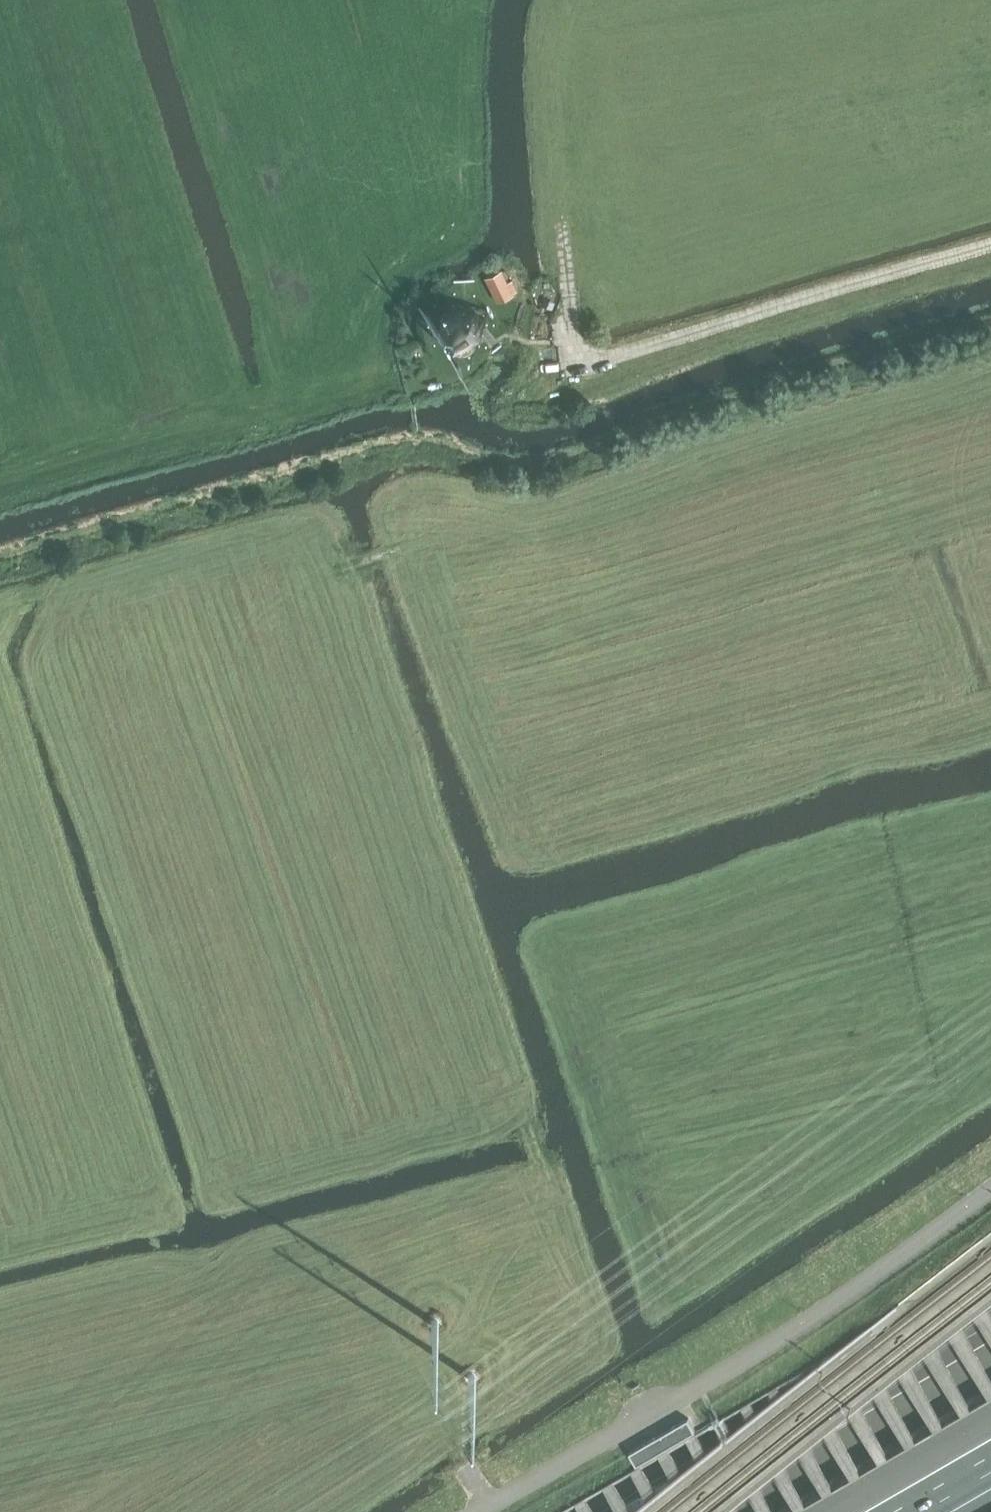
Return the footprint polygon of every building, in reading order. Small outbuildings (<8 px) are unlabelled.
[(512,292),(502,270),(487,277),(497,299),(512,292)] [(472,305),(456,303),(443,313),(441,329),(451,342),(467,344),(480,334),(482,318),(472,305)] [(648,1504),(750,1424),(834,1355),(941,1276),(990,1239),(990,1236),(939,1275),(833,1354),(631,1470),(558,1511),(565,1511),(578,1504),(582,1511),(597,1511),(589,1498),(606,1488),(618,1511),(635,1511),(616,1482),(633,1472),(648,1501),(635,1511),(639,1511),(648,1504)] [(990,1399),(990,1392),(975,1402),(943,1344),(955,1335),(990,1392),(990,1365),(969,1324),(981,1316),(990,1332),(990,1305),(964,1325),(780,1466),(723,1511),(727,1511),(728,1511),(729,1511),(745,1511),(739,1502),(753,1491),(766,1511),(782,1511),(765,1481),(778,1471),(798,1504),(784,1511),(796,1511),(990,1399)] [(427,1319),(427,1321),(427,1322),(427,1324),(428,1325),(428,1326),(429,1328),(431,1328),(432,1329),(433,1330),(435,1330),(436,1330),(438,1329),(439,1329),(440,1328),(441,1327),(442,1326),(442,1324),(443,1323),(443,1322),(443,1320),(442,1319),(442,1318),(441,1317),(440,1316),(439,1315),(438,1314),(436,1314),(435,1314),(433,1314),(432,1314),(431,1315),(429,1316),(428,1317),(428,1318),(427,1319)] [(471,1384),(472,1384),(474,1384),(475,1383),(477,1383),(478,1382),(479,1380),(480,1379),(480,1378),(480,1376),(480,1374),(480,1373),(479,1372),(478,1370),(477,1369),(475,1369),(474,1368),(472,1368),(471,1368),(469,1369),(468,1369),(467,1370),(466,1372),(465,1373),(464,1374),(464,1376),(464,1378),(465,1379),(466,1380),(467,1382),(468,1383),(469,1383),(471,1384)] [(695,1426),(688,1414),(630,1448),(637,1460),(695,1426)]
